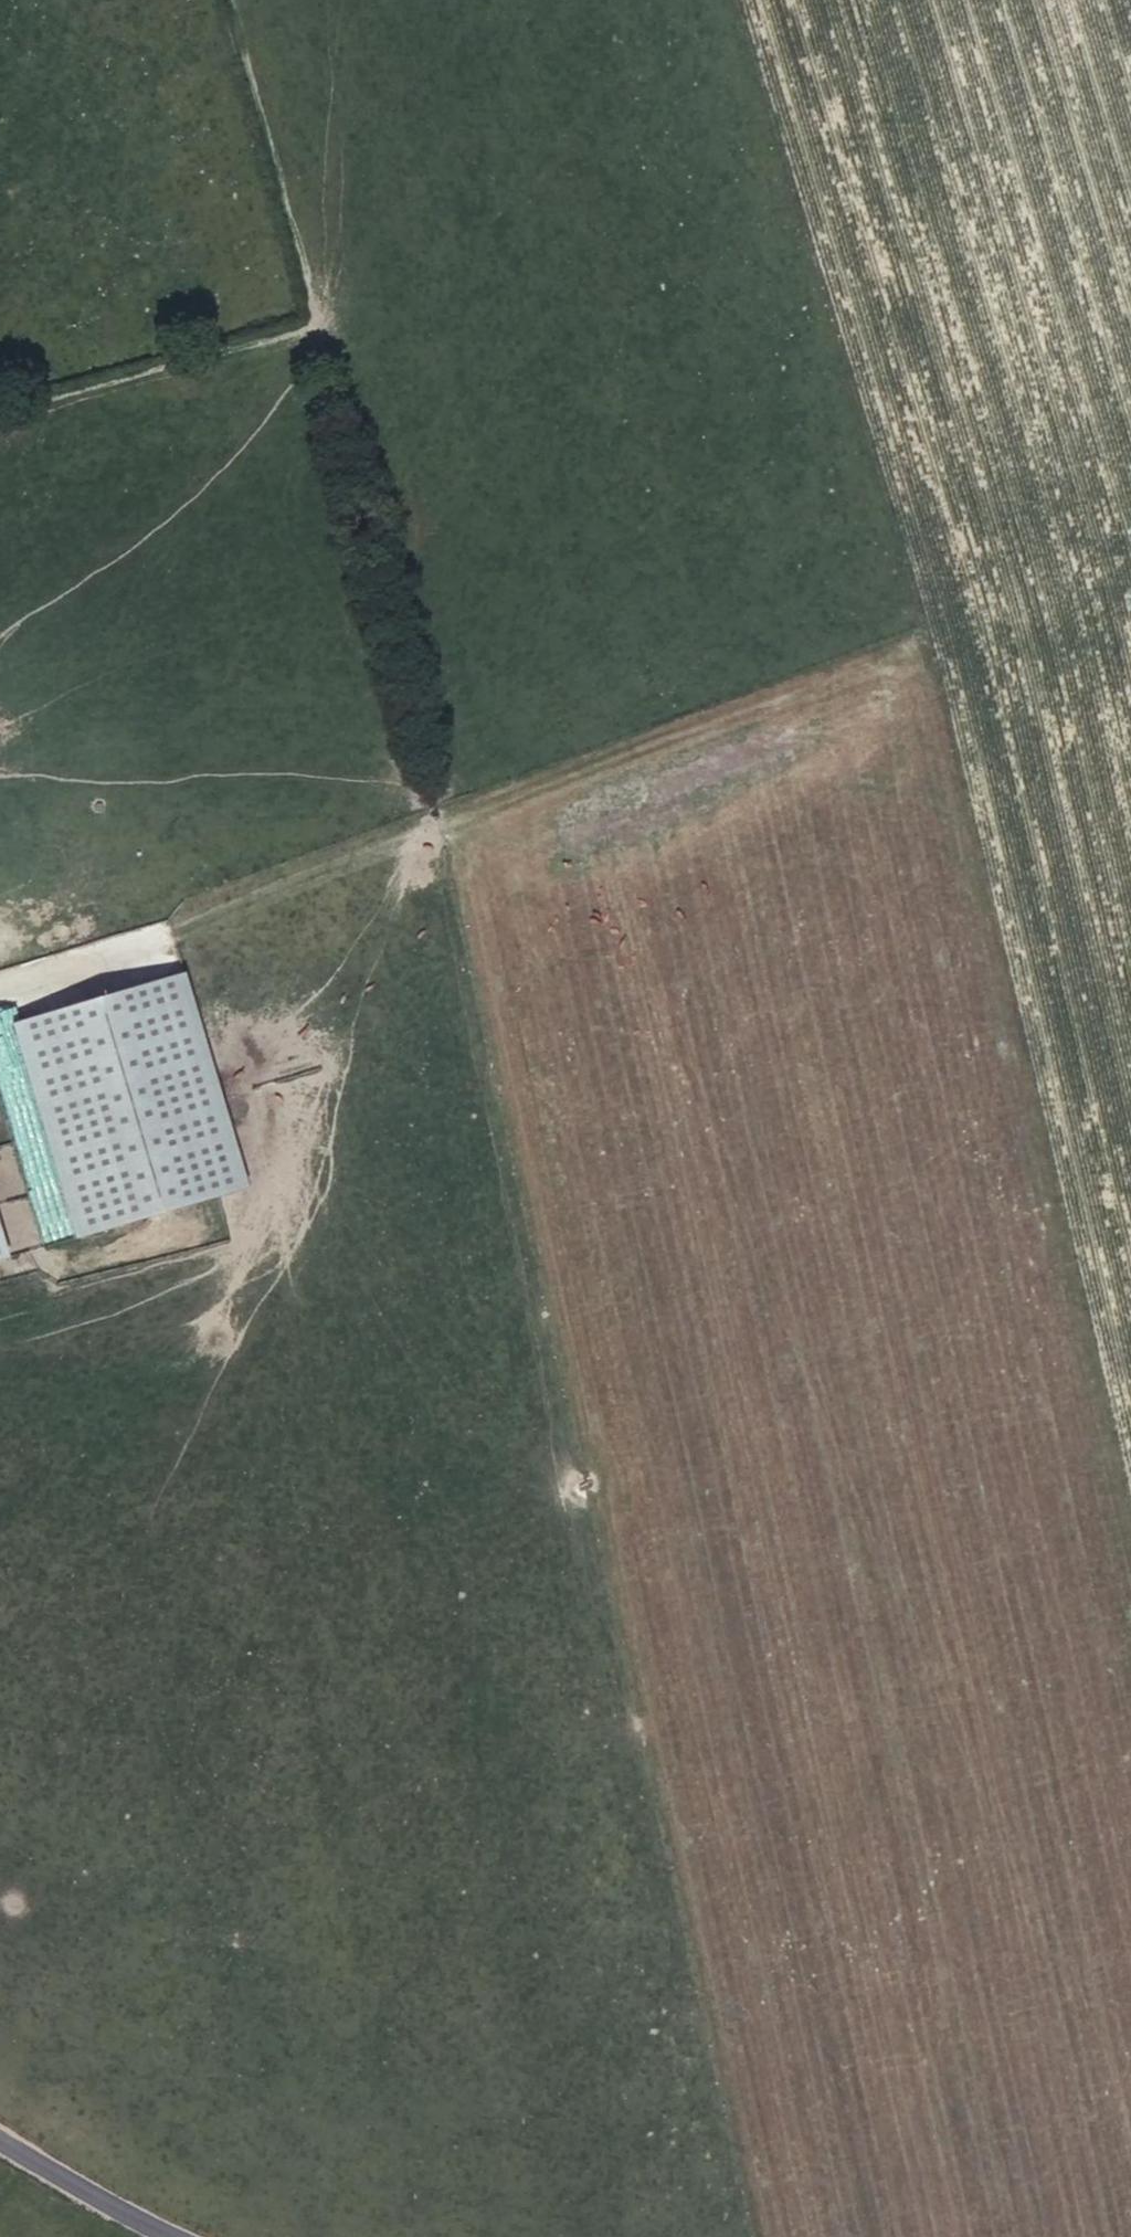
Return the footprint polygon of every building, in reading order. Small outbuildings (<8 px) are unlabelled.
[(184,976),(12,1026),(75,1239),(247,1189),(184,976)]
